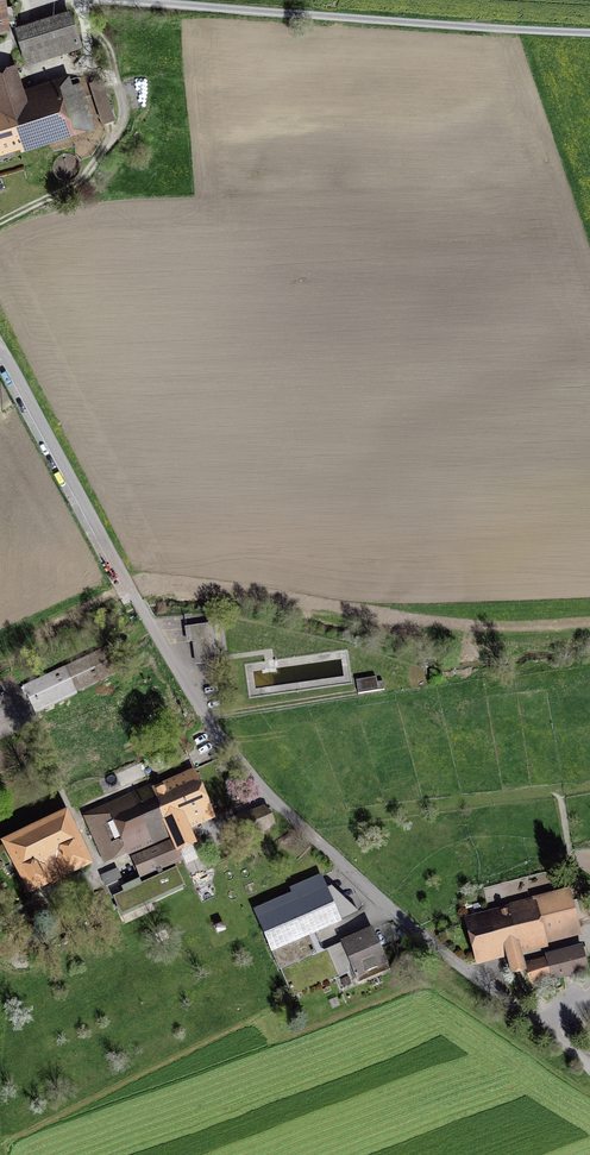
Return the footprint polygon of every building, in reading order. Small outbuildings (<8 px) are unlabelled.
[(5,28),(5,26),(14,25),(12,6),(3,7),(2,0),(0,0),(0,29),(5,28)] [(70,15),(18,31),(27,59),(79,43),(70,15)] [(5,153),(4,150),(71,128),(73,134),(91,128),(74,76),(22,93),(12,65),(0,69),(0,155),(5,153)] [(210,626),(186,629),(188,641),(193,641),(197,663),(215,661),(210,626)] [(111,651),(25,689),(35,714),(121,676),(111,651)] [(376,677),(356,681),(358,694),(384,690),(383,681),(377,682),(376,677)] [(155,796),(170,829),(179,850),(192,844),(192,843),(193,842),(190,836),(189,837),(183,823),(206,813),(192,780),(155,796)] [(170,829),(155,796),(114,814),(110,806),(89,815),(88,818),(105,857),(170,829)] [(270,812),(266,808),(240,818),(247,836),(275,825),(270,812)] [(89,864),(66,816),(5,845),(8,850),(31,892),(57,879),(89,864)] [(185,886),(177,868),(163,874),(161,867),(181,859),(175,842),(133,860),(140,876),(157,869),(160,875),(113,897),(122,915),(185,886)] [(0,847),(0,854),(8,850),(5,845),(0,847)] [(117,869),(101,876),(106,885),(121,879),(117,869)] [(340,921),(320,876),(291,889),(293,894),(255,911),(292,997),(340,977),(331,956),(318,949),(311,934),(340,921)] [(548,961),(524,967),(518,946),(578,930),(568,891),(507,907),(509,916),(471,926),(479,956),(507,949),(512,970),(510,971),(515,986),(552,976),(552,978),(586,969),(580,948),(547,957),(548,961)] [(388,964),(373,929),(362,934),(361,932),(351,936),(352,938),(341,943),(356,977),(388,964)]
